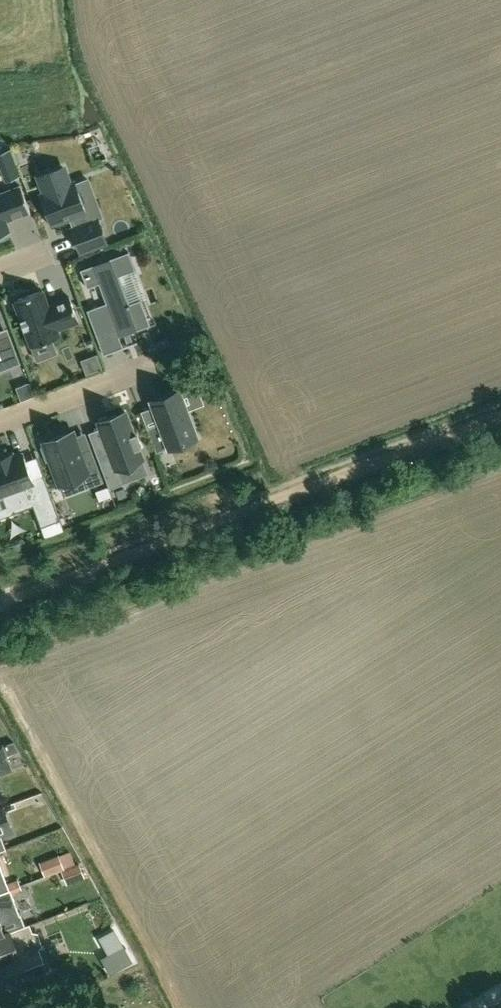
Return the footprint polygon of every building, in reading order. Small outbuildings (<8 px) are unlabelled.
[(74,183),(70,184),(63,167),(39,176),(45,193),(42,195),(52,224),(69,217),(73,229),(72,229),(80,250),(106,241),(97,219),(88,223),(84,212),(74,183)] [(6,220),(30,211),(20,185),(0,193),(0,240),(8,237),(6,233),(10,232),(6,220)] [(87,310),(97,335),(116,328),(119,336),(150,325),(140,299),(129,303),(119,276),(135,269),(129,251),(81,269),(87,287),(99,283),(106,302),(87,310)] [(42,290),(14,301),(31,346),(59,335),(57,329),(78,321),(69,296),(48,304),(42,290)] [(20,363),(9,334),(0,338),(0,370),(20,363)] [(101,368),(96,354),(82,360),(87,373),(101,368)] [(29,382),(17,387),(21,399),(34,395),(29,382)] [(147,428),(156,452),(196,436),(179,391),(151,401),(159,423),(147,428)] [(109,449),(97,454),(109,488),(123,483),(118,468),(143,459),(139,447),(141,446),(136,432),(133,433),(125,411),(98,421),(109,449)] [(86,487),(101,481),(89,448),(79,452),(71,431),(43,442),(44,445),(40,447),(45,460),(49,458),(59,484),(82,475),(86,487)] [(12,457),(11,454),(0,458),(0,496),(5,494),(12,513),(33,505),(41,527),(60,519),(44,474),(33,478),(23,453),(12,457)] [(11,770),(5,755),(19,750),(14,742),(2,746),(0,746),(0,774),(11,770)] [(0,808),(0,850),(6,848),(1,834),(11,830),(3,807),(0,808)] [(71,851),(59,856),(44,861),(49,875),(64,869),(76,864),(71,851)] [(10,889),(0,862),(0,893),(10,889)] [(79,863),(76,864),(64,869),(69,882),(83,876),(79,863)] [(25,926),(5,933),(0,922),(20,915),(10,889),(0,893),(0,936),(25,926)] [(25,926),(0,936),(0,963),(14,958),(19,971),(44,962),(39,948),(42,945),(37,933),(33,932),(28,934),(25,926)] [(102,946),(117,940),(112,927),(97,933),(102,946)] [(109,974),(131,962),(123,947),(101,959),(109,974)]
